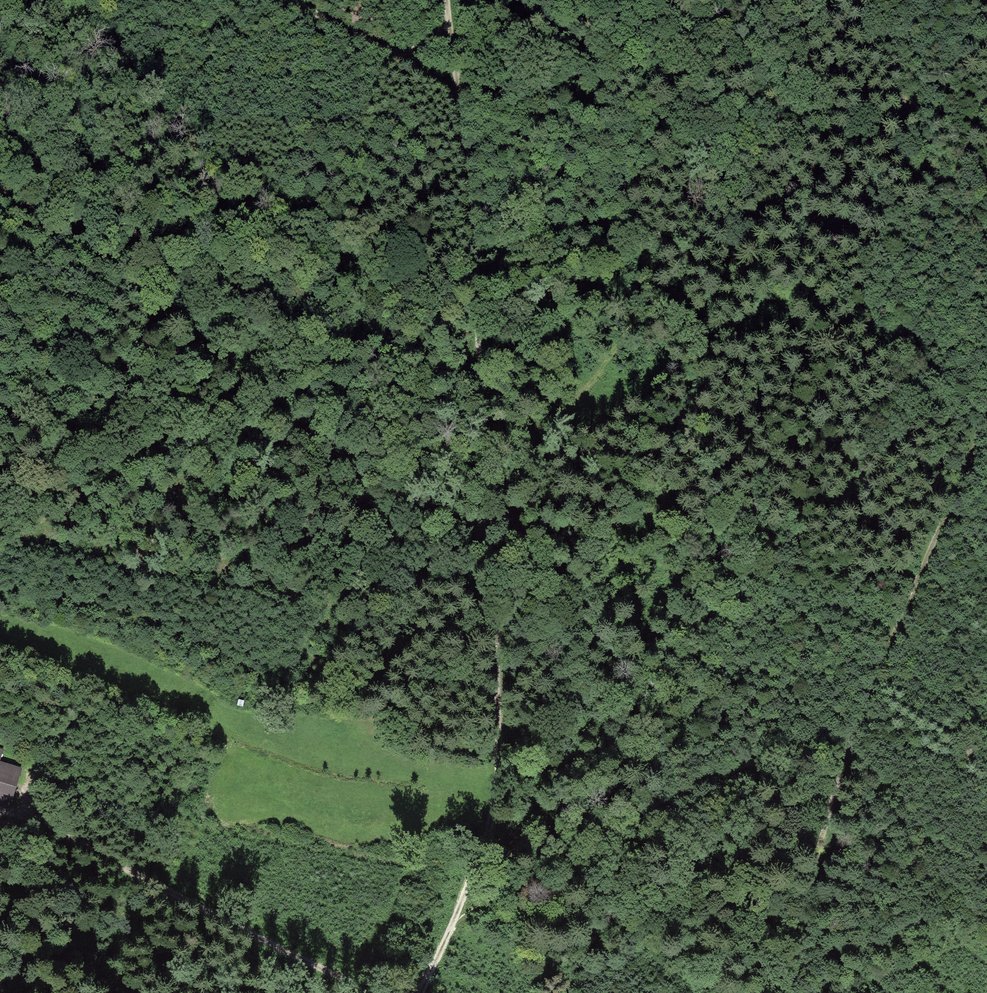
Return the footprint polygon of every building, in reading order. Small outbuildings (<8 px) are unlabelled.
[(634,311),(627,306),(619,317),(623,318),(615,329),(620,332),(634,311)]
